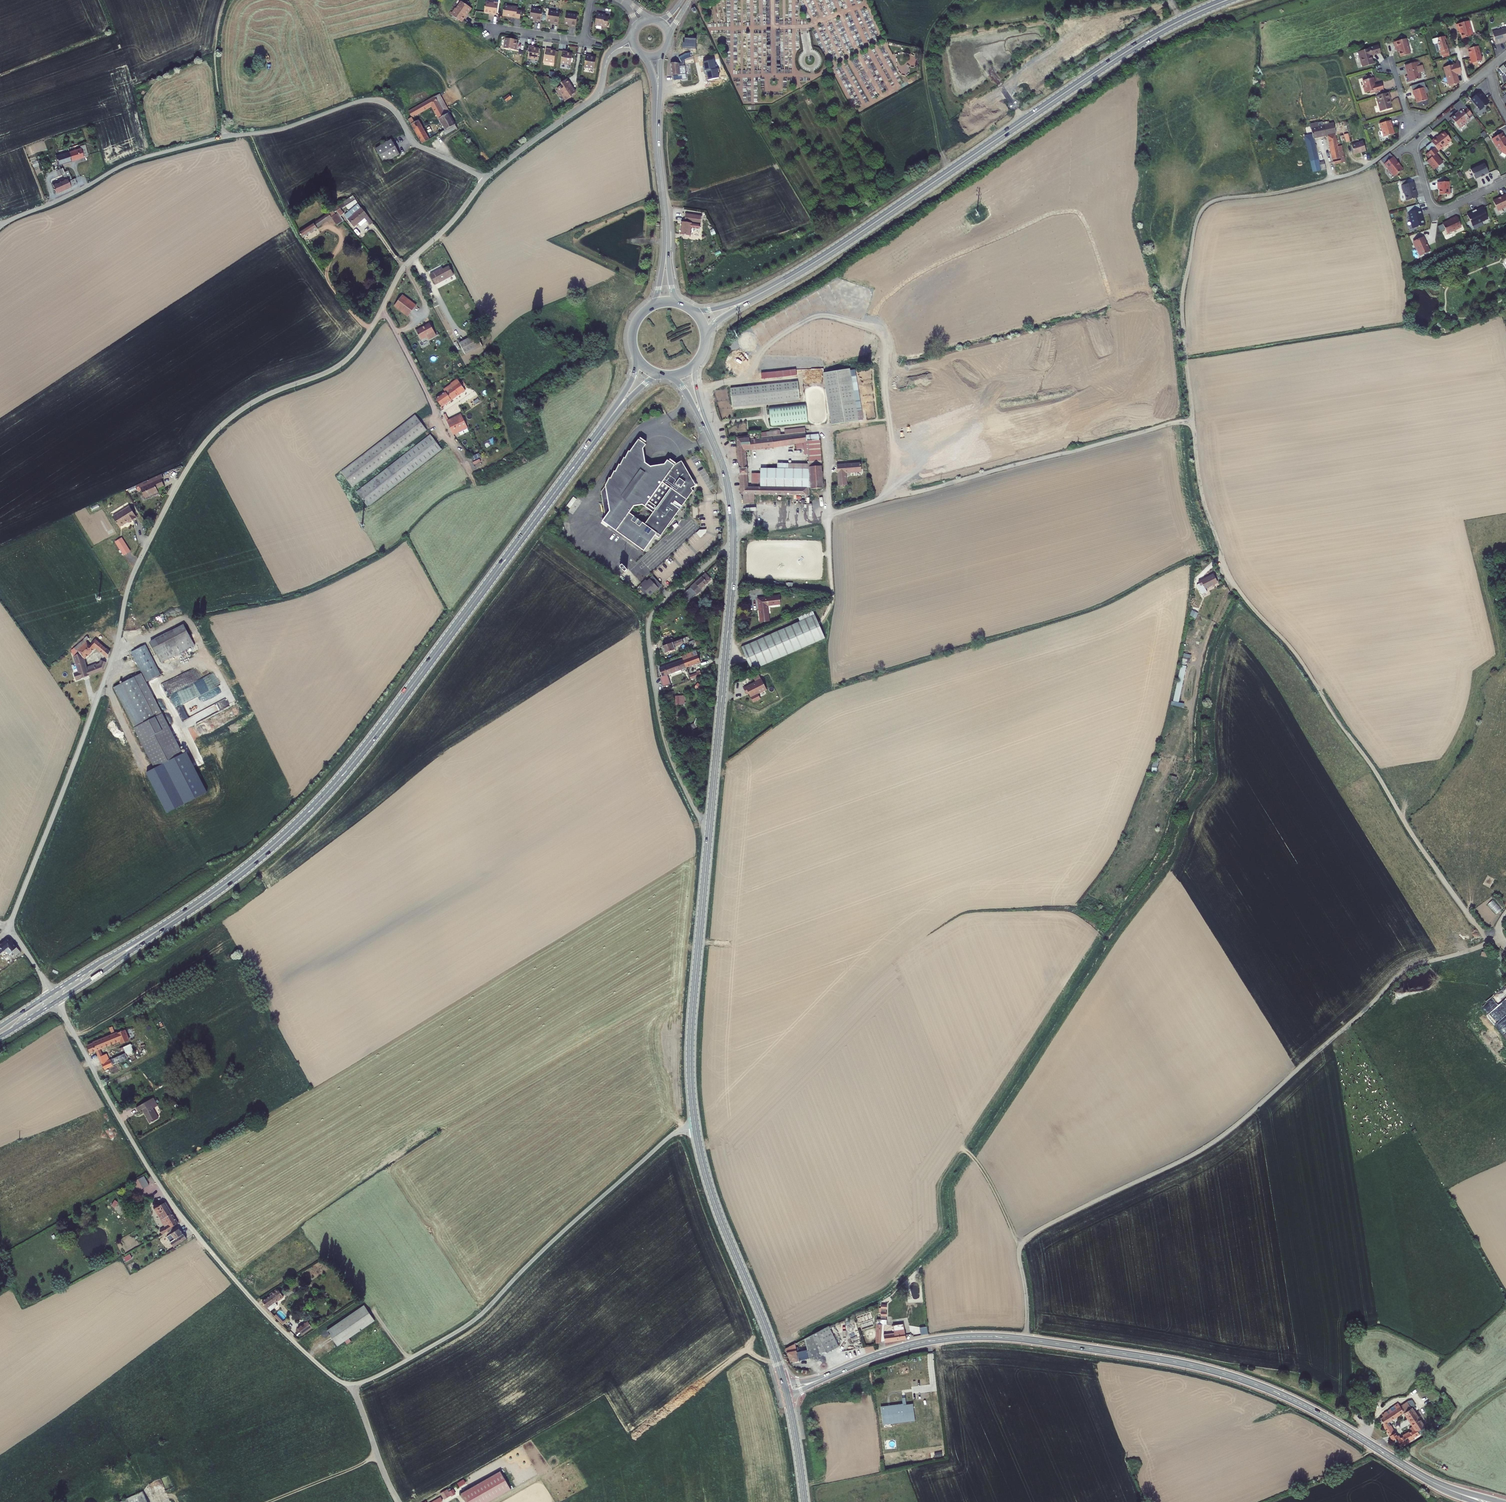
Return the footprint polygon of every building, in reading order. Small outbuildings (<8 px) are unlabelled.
[(452,12),(451,15),(462,22),(466,16),(465,15),(467,12),(468,13),(469,13),(472,9),(461,1),(456,9),(455,8),(452,12)] [(492,15),(496,15),(498,3),(494,2),(494,4),(486,2),(484,12),(492,13),(492,15)] [(518,7),(512,6),(512,7),(504,6),(502,16),(511,17),(520,19),(521,11),(517,10),(518,7)] [(536,20),(536,21),(541,22),(543,9),(532,8),(530,19),(534,19),(536,20)] [(560,12),(549,10),(547,22),(551,22),(554,23),(553,24),(558,25),(560,12)] [(578,15),(566,13),(565,24),(569,25),(571,25),(571,27),(576,27),(578,15)] [(602,14),(597,13),(595,25),(607,27),(609,16),(605,16),(605,15),(602,14)] [(1468,21),(1464,22),(1458,23),(1456,24),(1458,31),(1459,31),(1460,31),(1461,34),(1462,38),(1473,35),(1468,21)] [(1492,32),(1496,44),(1503,42),(1502,41),(1505,40),(1505,28),(1492,32)] [(1448,49),(1447,49),(1446,45),(1443,36),(1438,38),(1438,42),(1437,42),(1441,55),(1449,53),(1448,49)] [(518,45),(516,45),(517,43),(517,40),(506,38),(504,48),(517,50),(518,45)] [(1411,54),(1406,38),(1402,39),(1394,42),(1395,49),(1396,48),(1398,48),(1399,52),(1401,57),(1411,54)] [(534,48),(534,46),(529,46),(527,58),(537,60),(539,48),(536,48),(534,48)] [(1373,61),(1371,55),(1381,52),(1379,46),(1359,51),(1360,56),(1359,56),(1363,67),(1375,63),(1375,61),(1373,61)] [(1470,64),(1482,60),(1478,46),(1467,49),(1470,58),(1468,59),(1470,64)] [(551,50),(551,49),(546,48),(544,61),(554,63),(556,51),(553,51),(551,50)] [(707,49),(689,52),(679,58),(681,62),(685,60),(688,59),(696,58),(702,57),(702,56),(708,55),(707,49)] [(561,63),(571,65),(573,54),(569,53),(567,53),(567,51),(563,51),(561,63)] [(590,55),(586,54),(584,67),(594,69),(596,57),(593,57),(590,56),(590,55)] [(681,63),(680,63),(671,63),(672,76),(678,75),(673,76),(674,84),(682,83),(682,80),(686,79),(685,65),(701,62),(700,61),(703,60),(702,57),(696,58),(688,59),(687,60),(681,63)] [(714,60),(703,62),(705,72),(706,71),(708,81),(719,78),(717,69),(716,69),(714,60)] [(1455,77),(1455,74),(1456,74),(1461,72),(1458,60),(1456,61),(1456,63),(1443,67),(1449,86),(1457,83),(1458,81),(1457,76),(1455,77)] [(1422,65),(1420,66),(1419,61),(1405,65),(1408,75),(1406,76),(1408,82),(1413,80),(1415,81),(1415,80),(1420,78),(1419,72),(1423,71),(1422,65)] [(1374,82),(1376,82),(1374,77),(1364,80),(1365,86),(1363,87),(1365,92),(1370,91),(1371,93),(1376,92),(1384,89),(1382,82),(1375,84),(1374,82)] [(571,85),(567,79),(561,83),(562,85),(557,88),(558,89),(557,91),(559,92),(560,93),(565,101),(572,97),(572,95),(576,93),(576,90),(574,89),(573,89),(570,86),(571,85)] [(1417,103),(1428,99),(1426,93),(1428,93),(1429,91),(1428,87),(1425,86),(1424,82),(1419,83),(1421,88),(1413,91),(1414,96),(1415,95),(1416,98),(1415,98),(1417,103)] [(1480,91),(1471,98),(1480,110),(1489,103),(1485,99),(1483,97),(1483,96),(1484,96),(1484,95),(1483,95),(1480,91)] [(1389,99),(1390,99),(1388,92),(1384,93),(1377,95),(1376,96),(1380,111),(1391,107),(1390,104),(1389,99)] [(439,94),(435,97),(444,115),(448,113),(449,113),(439,94)] [(422,144),(430,140),(419,121),(416,116),(432,107),(445,130),(439,134),(442,138),(457,128),(455,125),(448,113),(444,115),(435,97),(409,112),(412,117),(408,119),(422,144)] [(1473,115),(1460,99),(1454,105),(1459,111),(1452,116),(1456,121),(1455,122),(1458,127),(1464,122),(1465,123),(1470,119),(1469,118),(1473,115)] [(1383,137),(1395,134),(1391,120),(1380,123),(1383,137)] [(1341,163),(1338,146),(1335,134),(1336,134),(1334,123),(1323,125),(1322,122),(1310,124),(1312,135),(1304,136),(1313,172),(1326,169),(1324,161),(1319,162),(1313,138),(1327,135),(1333,164),(1341,163)] [(1432,141),(1438,151),(1451,142),(1445,133),(1432,141)] [(1505,155),(1505,139),(1502,133),(1497,137),(1493,139),(1499,152),(1505,155)] [(384,163),(400,154),(391,139),(375,148),(384,163)] [(1363,142),(1351,145),(1354,154),(1366,151),(1363,142)] [(69,153),(71,160),(88,155),(85,145),(80,146),(81,149),(69,153)] [(1439,155),(1434,150),(1426,155),(1429,160),(1427,162),(1436,170),(1445,165),(1438,156),(1439,155)] [(69,153),(56,157),(58,165),(71,160),(69,153)] [(1390,153),(1381,160),(1381,161),(1385,158),(1388,161),(1393,157),(1390,153)] [(1381,161),(1393,175),(1395,176),(1402,170),(1396,163),(1397,162),(1393,157),(1388,161),(1385,158),(1381,161)] [(1470,170),(1474,179),(1488,174),(1484,164),(1470,170)] [(64,179),(52,184),(56,194),(71,187),(64,172),(63,168),(60,169),(56,171),(58,177),(63,175),(64,179)] [(75,179),(72,180),(68,171),(64,172),(71,187),(77,184),(75,179)] [(1417,198),(1413,183),(1402,187),(1406,202),(1412,201),(1417,198)] [(1449,183),(1438,183),(1439,196),(1449,195),(1449,183)] [(1493,201),(1497,212),(1505,208),(1505,195),(1493,201)] [(353,196),(338,205),(340,209),(355,199),(353,196)] [(335,208),(299,233),(303,238),(317,228),(317,227),(331,218),(334,222),(341,217),(335,208)] [(373,224),(361,208),(347,219),(353,227),(364,218),(370,226),(373,224)] [(1490,218),(1485,208),(1468,215),(1472,226),(1490,218)] [(1424,226),(1420,211),(1415,213),(1408,214),(1412,230),(1418,229),(1424,226)] [(686,214),(684,222),(681,221),(680,234),(691,235),(691,232),(692,228),(695,228),(699,229),(701,216),(686,214)] [(1461,227),(1457,217),(1442,224),(1447,235),(1461,227)] [(1431,252),(1425,237),(1417,242),(1413,244),(1420,258),(1424,256),(1431,252)] [(435,285),(454,275),(449,266),(440,271),(440,270),(430,275),(435,285)] [(395,306),(408,316),(416,306),(403,296),(395,306)] [(436,335),(430,323),(416,330),(418,334),(418,335),(419,335),(421,338),(426,336),(428,339),(436,335)] [(465,354),(482,346),(476,335),(459,343),(465,354)] [(846,367),(821,371),(829,417),(853,412),(846,367)] [(798,369),(763,371),(763,378),(799,375),(798,369)] [(445,392),(436,398),(442,406),(465,390),(457,379),(451,384),(444,390),(445,392)] [(731,388),(733,407),(800,399),(798,381),(731,388)] [(769,407),(771,426),(808,422),(806,403),(769,407)] [(461,413),(454,416),(457,421),(463,418),(461,413)] [(352,487),(427,430),(415,415),(341,472),(352,487)] [(454,416),(443,422),(449,435),(468,426),(463,418),(457,421),(454,416)] [(737,438),(739,469),(747,468),(745,450),(774,448),(804,442),(805,454),(809,454),(809,463),(810,469),(778,469),(761,468),(761,473),(752,473),(752,484),(761,484),(761,487),(748,487),(747,474),(740,474),(741,494),(743,494),(755,494),(809,495),(810,488),(811,488),(811,489),(823,488),(821,466),(819,440),(807,441),(806,441),(805,436),(805,428),(749,434),(749,437),(737,438)] [(368,507),(442,449),(431,435),(356,492),(368,507)] [(646,445),(639,439),(630,452),(629,451),(625,458),(624,458),(620,465),(619,464),(615,472),(614,471),(610,479),(609,478),(605,485),(606,486),(601,492),(605,517),(602,521),(644,551),(655,536),(659,538),(668,526),(669,527),(675,519),(674,518),(680,510),(681,510),(683,507),(682,506),(693,492),(694,491),(694,490),(693,491),(691,488),(693,488),(690,483),(693,481),(682,461),(675,465),(667,460),(664,464),(651,466),(645,462),(643,449),(646,445)] [(837,465),(838,486),(847,485),(846,473),(861,472),(861,463),(837,465)] [(143,487),(141,488),(145,498),(159,492),(157,489),(164,486),(161,479),(163,478),(162,474),(152,478),(142,483),(143,487)] [(755,494),(743,494),(743,502),(755,502),(755,494)] [(569,505),(576,510),(582,501),(575,496),(569,505)] [(113,517),(119,527),(128,522),(129,523),(137,518),(130,506),(113,517)] [(698,533),(702,537),(708,531),(704,527),(698,533)] [(115,542),(119,548),(126,544),(122,538),(115,542)] [(119,548),(124,555),(130,551),(126,544),(119,548)] [(1217,572),(1198,580),(1203,593),(1209,591),(1207,587),(1221,582),(1217,572)] [(687,603),(694,597),(702,590),(701,589),(711,580),(705,574),(687,590),(681,596),(687,603)] [(661,585),(653,576),(647,581),(646,580),(641,584),(642,586),(641,587),(642,588),(641,589),(646,594),(647,593),(650,596),(661,585)] [(779,596),(757,598),(759,608),(760,608),(760,610),(759,610),(760,622),(769,621),(767,606),(780,604),(779,596)] [(812,609),(798,615),(801,621),(814,615),(812,609)] [(752,670),(825,638),(815,615),(814,615),(801,621),(741,647),(752,670)] [(184,626),(151,642),(161,662),(195,645),(184,626)] [(101,634),(96,639),(106,648),(111,643),(101,634)] [(94,642),(87,636),(68,652),(80,674),(81,679),(103,670),(107,662),(103,661),(101,665),(89,670),(85,659),(96,647),(108,658),(110,652),(106,648),(96,639),(94,642)] [(666,645),(663,646),(665,653),(675,649),(674,647),(685,643),(685,642),(688,641),(687,637),(674,642),(666,645)] [(689,642),(691,648),(697,645),(695,639),(692,641),(689,642)] [(142,674),(114,688),(134,728),(155,768),(183,754),(162,713),(147,682),(161,675),(145,645),(131,652),(142,674)] [(689,654),(682,656),(683,660),(686,668),(701,662),(698,656),(696,651),(689,654)] [(665,675),(686,668),(683,660),(659,668),(662,676),(660,677),(663,687),(669,685),(665,675)] [(64,685),(81,679),(80,674),(62,680),(64,685)] [(214,674),(169,693),(175,707),(220,687),(214,674)] [(761,679),(744,688),(746,694),(748,693),(753,702),(760,698),(758,694),(767,689),(761,679)] [(187,862),(177,838),(171,841),(182,864),(187,862)] [(192,844),(186,848),(193,860),(199,856),(192,844)] [(1488,875),(1483,884),(1490,888),(1495,879),(1488,875)] [(1488,904),(1497,914),(1503,909),(1493,899),(1488,904)] [(0,945),(0,954),(1,954),(6,950),(9,954),(12,952),(16,956),(21,952),(10,940),(7,939),(0,945)] [(1503,963),(1505,960),(1505,956),(1500,948),(1495,952),(1503,963)] [(87,1046),(90,1053),(96,1051),(98,1054),(101,1053),(101,1052),(102,1051),(100,1047),(120,1038),(122,1043),(129,1040),(124,1029),(93,1043),(93,1044),(87,1046)] [(99,1057),(104,1069),(128,1058),(128,1057),(135,1054),(129,1044),(119,1049),(120,1051),(123,1050),(125,1053),(108,1060),(105,1054),(102,1056),(99,1057)] [(142,1109),(150,1123),(158,1118),(153,1108),(158,1106),(153,1098),(136,1107),(139,1111),(142,1109)] [(144,1176),(139,1179),(143,1188),(149,1185),(144,1176)] [(143,1188),(139,1179),(134,1182),(138,1191),(143,1188)] [(178,1223),(165,1202),(155,1208),(161,1219),(165,1217),(166,1219),(162,1222),(164,1225),(164,1224),(166,1226),(160,1230),(162,1234),(167,1231),(171,1228),(178,1223)] [(186,1238),(178,1226),(173,1229),(174,1232),(167,1237),(171,1242),(169,1243),(171,1246),(172,1245),(174,1247),(186,1238)] [(267,1307),(270,1311),(278,1305),(276,1303),(284,1297),(278,1289),(271,1293),(272,1294),(262,1300),(267,1307)] [(322,1296),(326,1299),(330,1294),(326,1291),(322,1296)] [(877,1322),(876,1342),(885,1340),(885,1342),(906,1339),(903,1324),(893,1325),(894,1333),(884,1335),(885,1323),(886,1303),(886,1298),(881,1302),(880,1319),(877,1319),(877,1322)] [(364,1305),(327,1330),(337,1346),(375,1321),(364,1305)] [(284,1324),(289,1319),(281,1310),(275,1315),(284,1324)] [(304,1324),(309,1330),(312,1328),(307,1321),(304,1324)] [(298,1327),(303,1334),(309,1330),(304,1324),(298,1327)] [(795,1344),(785,1349),(790,1361),(792,1362),(803,1359),(822,1355),(838,1347),(828,1326),(805,1339),(807,1349),(797,1352),(795,1344)] [(929,1326),(921,1327),(922,1334),(929,1333),(929,1326)] [(1479,1354),(1485,1345),(1478,1341),(1472,1349),(1479,1354)] [(1443,1417),(1456,1409),(1449,1398),(1436,1407),(1443,1417)] [(1404,1411),(1410,1407),(1414,1405),(1410,1400),(1408,1400),(1400,1406),(1404,1411)] [(1383,1417),(1380,1419),(1384,1424),(1390,1436),(1395,1433),(1388,1422),(1403,1412),(1409,1420),(1416,1415),(1410,1407),(1404,1411),(1400,1406),(1399,1403),(1395,1406),(1395,1405),(1390,1408),(1391,1409),(1385,1413),(1386,1415),(1383,1417)] [(903,1404),(881,1406),(883,1425),(915,1421),(913,1404),(903,1405),(903,1404)] [(1424,1427),(1416,1415),(1409,1420),(1413,1426),(1415,1429),(1411,1431),(1398,1439),(1401,1445),(1419,1434),(1417,1432),(1424,1427)] [(1138,1458),(1132,1461),(1134,1467),(1140,1465),(1138,1458)] [(466,1501),(489,1501),(511,1490),(500,1471),(461,1493),(466,1501)] [(441,1493),(444,1499),(451,1496),(447,1489),(441,1493)] [(143,1492),(121,1501),(147,1501),(143,1492)]
